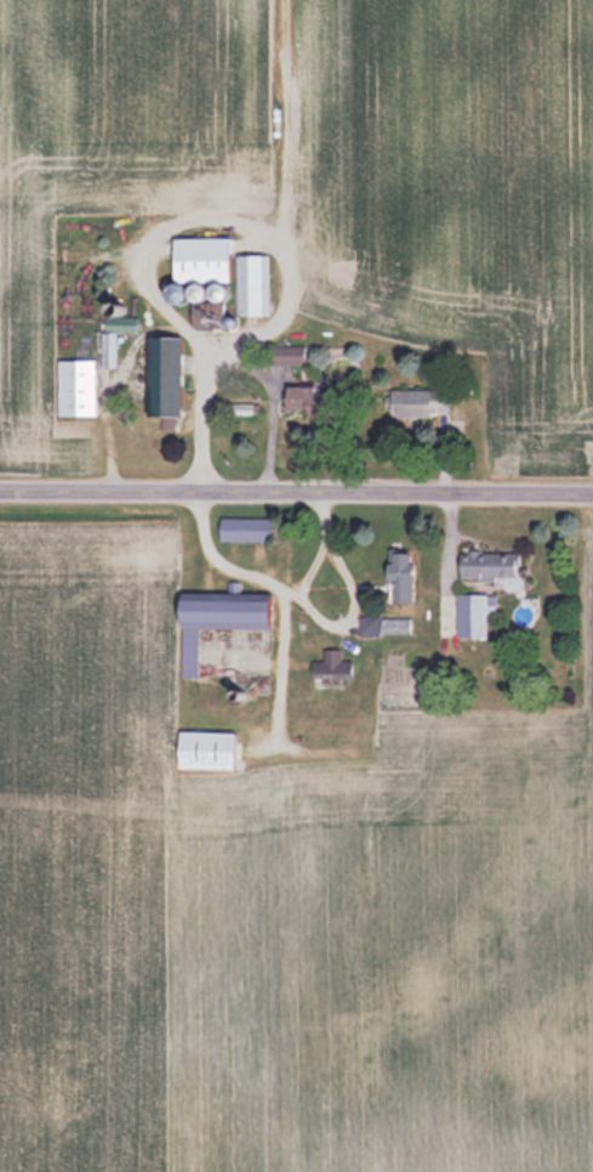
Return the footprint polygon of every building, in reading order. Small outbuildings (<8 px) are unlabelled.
[(270,255),(226,255),(226,238),(167,239),(167,282),(236,282),(236,317),(270,316),(270,255)] [(143,338),(144,416),(182,416),(181,337),(143,338)] [(269,365),(304,365),(304,347),(269,347),(269,365)] [(55,360),(55,415),(93,415),(93,360),(55,360)] [(284,389),(285,406),(307,404),(305,387),(284,389)] [(389,390),(389,418),(451,416),(450,389),(389,390)] [(259,519),(217,519),(217,540),(259,540),(259,519)] [(520,578),(520,552),(454,552),(454,578),(520,578)] [(417,568),(383,568),(383,602),(417,602),(417,568)] [(173,597),(172,626),(183,626),(181,676),(195,676),(196,627),(270,629),(271,593),(240,593),(240,584),(228,583),(227,599),(173,597)] [(442,637),(495,636),(494,594),(442,594),(442,637)] [(412,617),(360,617),(360,635),(412,635),(412,617)] [(323,662),(309,662),(309,678),(352,678),(352,661),(343,661),(343,649),(323,649),(323,662)] [(173,769),(233,769),(233,732),(173,732),(173,769)]
